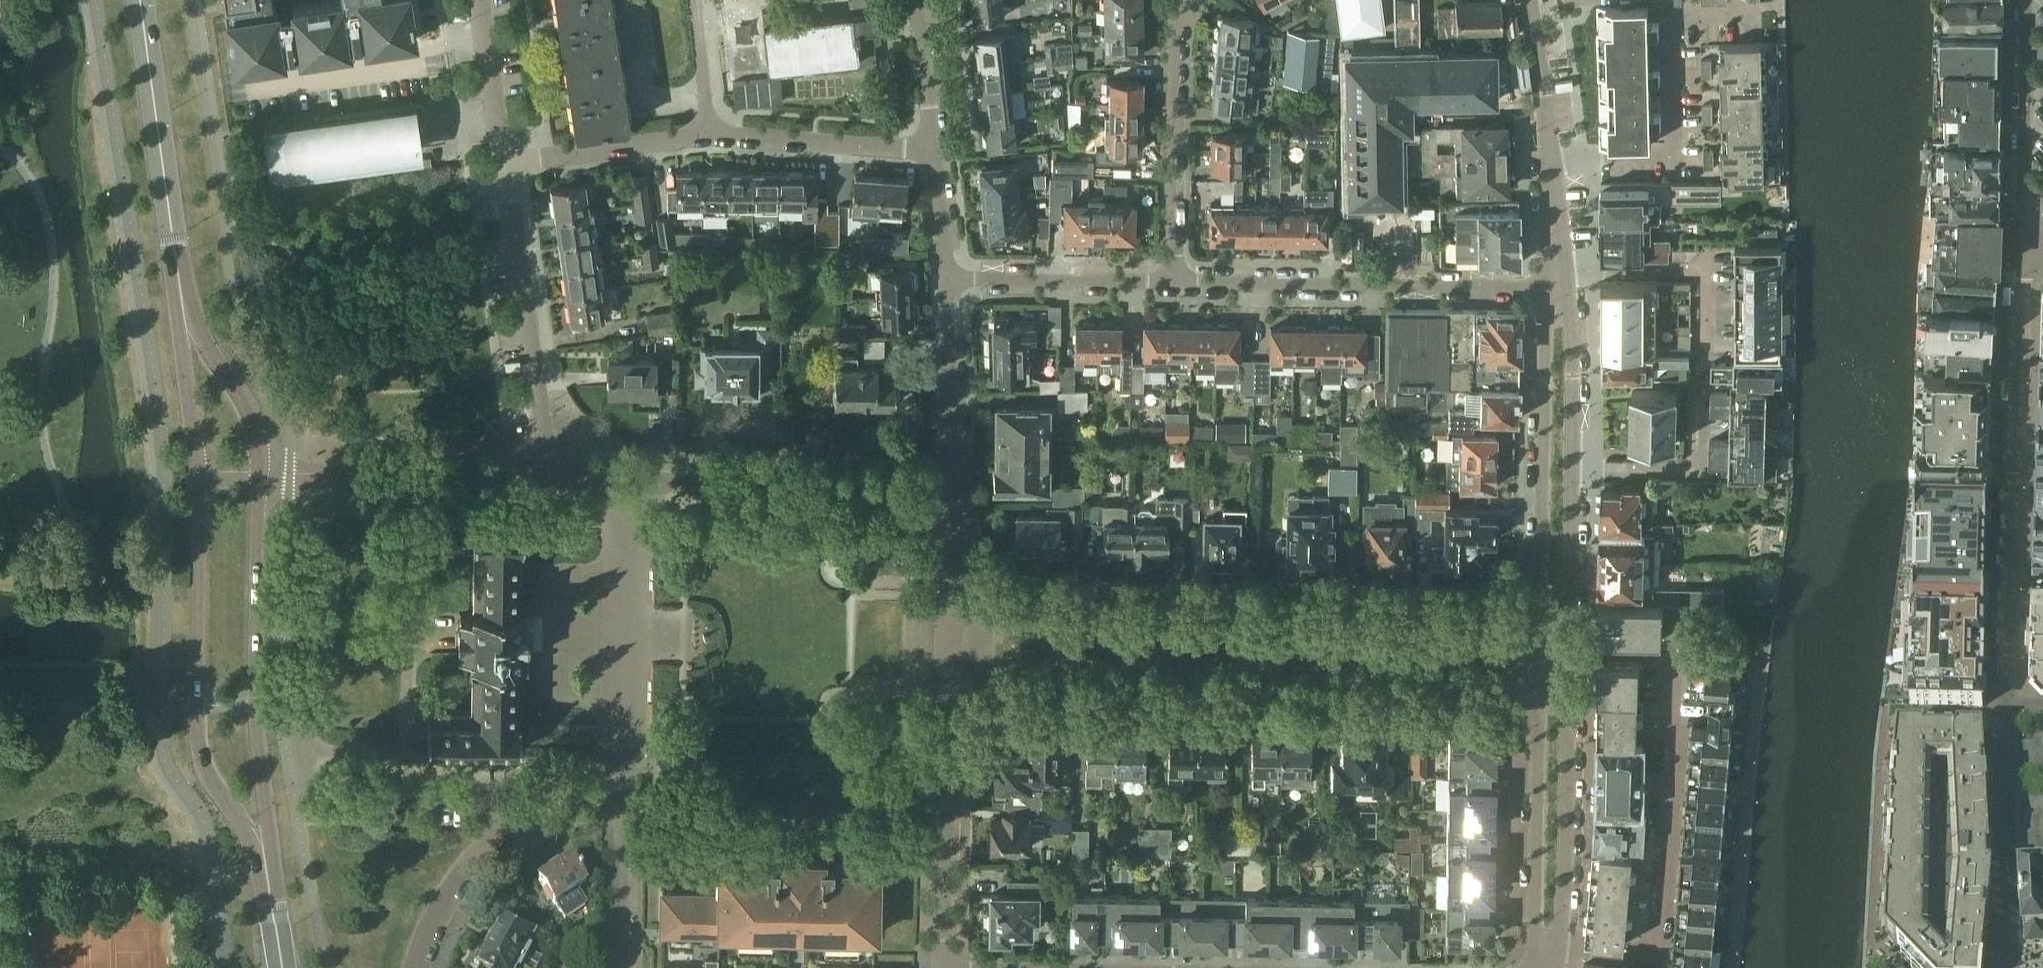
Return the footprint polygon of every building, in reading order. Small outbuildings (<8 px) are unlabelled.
[(228,5),(230,17),(227,17),(235,67),(285,59),(284,55),(300,53),(300,57),(350,49),(350,45),(366,43),(366,47),(416,39),(410,0),(338,0),(293,7),(294,11),(278,14),(277,10),(275,10),(273,0),(224,0),(225,5),(228,5)] [(566,61),(619,53),(611,0),(556,0),(566,61)] [(762,10),(769,68),(771,68),(825,62),(830,61),(845,60),(854,59),(857,58),(858,65),(871,64),(875,63),(876,63),(873,42),(873,38),(872,26),(879,25),(883,25),(881,8),(876,8),(876,0),(851,0),(852,13),(816,17),(815,4),(813,4),(814,9),(801,11),(800,5),(797,6),(777,8),(762,10)] [(973,19),(1004,16),(1002,0),(1005,0),(971,0),(973,19)] [(1105,9),(1143,8),(1143,0),(1105,0),(1105,9)] [(1266,9),(1282,0),(1261,0),(1266,9)] [(1340,15),(1338,0),(1329,0),(1317,6),(1320,12),(1323,17),(1340,15)] [(1340,15),(1342,33),(1384,28),(1380,0),(1338,0),(1340,15)] [(1395,45),(1419,45),(1418,0),(1394,0),(1395,45)] [(2004,0),(1946,0),(1946,22),(2004,22),(2004,0)] [(1455,2),(1456,32),(1502,31),(1501,1),(1455,2)] [(1610,120),(1600,120),(1601,144),(1642,143),(1642,142),(1652,141),(1652,126),(1662,125),(1662,114),(1651,114),(1651,80),(1661,80),(1661,68),(1650,68),(1650,34),(1660,34),(1659,22),(1649,23),(1649,5),(1607,6),(1608,29),(1598,29),(1599,76),(1609,76),(1610,120)] [(1105,9),(1106,32),(1141,32),(1141,22),(1144,20),(1143,8),(1105,9)] [(1301,8),(1293,12),(1297,20),(1305,16),(1301,8)] [(1297,20),(1293,12),(1285,16),(1289,24),(1297,20)] [(1218,28),(1217,38),(1255,42),(1257,19),(1222,15),(1221,27),(1218,28)] [(1079,25),(1079,33),(1092,33),(1092,24),(1079,25)] [(1335,34),(1288,30),(1284,77),(1284,79),(1285,79),(1285,83),(1330,88),(1335,34)] [(1141,32),(1106,32),(1106,55),(1142,54),(1142,45),(1144,42),(1144,33),(1141,32)] [(1354,45),(1352,32),(1343,34),(1345,46),(1354,45)] [(977,52),(979,65),(1019,61),(1019,60),(1017,60),(1016,54),(1018,54),(1017,40),(1014,35),(1009,34),(975,37),(976,42),(975,42),(976,53),(977,52)] [(1942,34),(1942,64),(1952,64),(2002,65),(2004,35),(1942,34)] [(1274,35),(1273,44),(1282,44),(1283,36),(1274,35)] [(1218,50),(1217,61),(1252,65),(1255,42),(1217,38),(1216,48),(1218,50)] [(1054,43),(1046,44),(1047,58),(1056,57),(1072,55),(1071,42),(1055,44),(1054,43)] [(1762,42),(1720,43),(1721,67),(1767,66),(1767,63),(1763,63),(1762,43),(1762,42)] [(1282,44),(1273,44),(1272,52),(1281,53),(1282,44)] [(1348,160),(1343,161),(1343,168),(1348,168),(1349,200),(1400,199),(1399,127),(1410,127),(1410,102),(1495,101),(1494,51),(1346,54),(1348,160)] [(619,53),(566,61),(576,131),(629,123),(619,53)] [(1056,57),(1047,58),(1049,71),(1058,70),(1057,68),(1073,66),(1072,55),(1056,57)] [(1088,56),(1074,56),(1074,66),(1088,66),(1088,56)] [(1702,58),(1702,67),(1712,67),(1712,58),(1702,58)] [(979,65),(982,92),(1010,89),(1009,76),(1010,76),(1014,73),(1018,69),(1019,65),(1019,61),(979,65)] [(1214,74),(1213,84),(1250,88),(1252,65),(1217,61),(1216,73),(1214,74)] [(1942,93),(1942,107),(2002,108),(2002,106),(2002,97),(2002,95),(2002,86),(2003,86),(2003,84),(2002,84),(2002,75),(2003,74),(2003,73),(2002,73),(2002,65),(1952,64),(1942,64),(1939,64),(1938,93),(1942,93)] [(1767,66),(1721,67),(1722,89),(1763,88),(1763,68),(1767,68),(1767,66)] [(1712,67),(1702,67),(1702,76),(1712,76),(1712,67)] [(1275,77),(1274,85),(1285,83),(1285,79),(1284,79),(1284,77),(1275,77)] [(1110,91),(1110,103),(1143,103),(1144,93),(1141,92),(1141,80),(1106,80),(1106,91),(1110,91)] [(1250,88),(1213,84),(1211,94),(1214,96),(1213,107),(1257,112),(1259,88),(1250,88)] [(1763,88),(1722,89),(1722,112),(1768,111),(1768,108),(1764,109),(1763,88)] [(982,92),(985,120),(1013,116),(1010,89),(982,92)] [(1076,93),(1076,102),(1085,102),(1085,93),(1076,93)] [(1052,98),(1054,112),(1062,111),(1061,97),(1052,98)] [(326,124),(267,133),(272,169),(332,160),(332,166),(391,157),(391,152),(421,147),(416,113),(425,112),(423,102),(324,116),(326,124)] [(1105,115),(1105,126),(1140,127),(1141,115),(1143,114),(1143,103),(1110,103),(1110,115),(1105,115)] [(1703,104),(1703,113),(1713,112),(1713,103),(1703,104)] [(2002,108),(1942,107),(1942,108),(1946,109),(1946,141),(2001,141),(2002,141),(2002,139),(2001,139),(2001,140),(1999,140),(1999,133),(2002,131),(2002,119),(1999,116),(1999,109),(2001,109),(2001,110),(2002,110),(2002,108)] [(1062,111),(1054,112),(1055,125),(1064,124),(1062,111)] [(1768,111),(1722,112),(1723,135),(1765,134),(1764,114),(1768,114),(1768,111)] [(1713,112),(1703,113),(1703,122),(1713,122),(1713,112)] [(1303,114),(1303,125),(1305,125),(1337,126),(1337,114),(1303,114)] [(1013,116),(985,120),(988,147),(1016,144),(1013,116)] [(1069,117),(1068,126),(1080,126),(1080,117),(1069,117)] [(1420,126),(1408,148),(1408,173),(1441,173),(1441,190),(1507,189),(1506,168),(1508,163),(1508,160),(1506,155),(1506,149),(1507,143),(1507,140),(1505,135),(1505,124),(1454,125),(1420,126)] [(1140,127),(1105,126),(1105,149),(1140,150),(1140,139),(1143,137),(1143,130),(1140,128),(1140,127)] [(1212,149),(1212,151),(1244,151),(1255,151),(1256,131),(1231,130),(1228,133),(1212,133),(1212,139),(1210,141),(1212,149)] [(1332,130),(1319,130),(1319,145),(1332,145),(1332,130)] [(1289,134),(1289,138),(1291,140),(1299,140),(1301,139),(1301,135),(1299,132),(1291,132),(1289,134)] [(1765,134),(1723,135),(1723,158),(1769,157),(1769,154),(1765,154),(1765,134)] [(1271,143),(1271,151),(1281,151),(1281,143),(1271,143)] [(1933,172),(1932,188),(1945,189),(1945,187),(1950,187),(1950,190),(2001,190),(2001,189),(2000,189),(2001,168),(2002,167),(2001,167),(2001,165),(2002,147),(2002,146),(2001,146),(2001,145),(1939,145),(1937,172),(1933,172)] [(1704,149),(1704,158),(1714,158),(1714,149),(1704,149)] [(1244,151),(1212,151),(1212,152),(1210,160),(1212,162),(1212,168),(1227,168),(1230,171),(1255,172),(1255,163),(1244,163),(1244,151)] [(1281,151),(1271,151),(1271,160),(1281,160),(1281,151)] [(1769,157),(1723,158),(1724,181),(1766,180),(1766,179),(1765,159),(1769,159),(1769,157)] [(1714,158),(1704,158),(1705,167),(1714,167),(1714,158)] [(1093,160),(1053,159),(1053,174),(1093,175),(1093,160)] [(1327,160),(1326,176),(1336,176),(1337,160),(1327,160)] [(983,188),(983,190),(1016,187),(1015,174),(1020,174),(1018,163),(981,167),(982,177),(978,180),(979,186),(983,188)] [(1281,175),(1280,187),(1290,188),(1290,169),(1281,169),(1281,175)] [(667,203),(703,203),(703,170),(702,170),(702,171),(686,171),(686,172),(678,172),(678,170),(677,170),(677,186),(668,186),(668,185),(667,185),(667,203)] [(703,212),(728,212),(728,170),(727,170),(727,171),(711,171),(711,172),(704,172),(704,170),(703,170),(703,203),(703,212)] [(728,170),(728,212),(753,212),(753,203),(753,170),(753,171),(737,171),(737,172),(729,172),(729,170),(728,170)] [(754,170),(753,170),(753,203),(778,203),(779,170),(778,170),(778,171),(762,171),(762,172),(754,172),(754,170)] [(779,170),(778,203),(803,204),(803,219),(815,219),(816,219),(816,212),(816,204),(816,174),(804,174),(804,170),(803,170),(803,171),(787,171),(787,172),(779,172),(779,170)] [(1046,173),(1035,175),(1036,185),(1047,184),(1046,173)] [(632,176),(637,209),(650,207),(645,174),(632,176)] [(853,207),(879,209),(881,176),(880,176),(880,177),(864,175),(864,177),(856,176),(856,174),(855,174),(853,207)] [(1272,187),(1280,187),(1281,175),(1272,175),(1272,187)] [(881,176),(879,209),(904,211),(907,178),(905,178),(889,177),(889,179),(881,178),(881,176)] [(1086,237),(1087,237),(1088,202),(1071,202),(1072,176),(1050,176),(1050,202),(1060,202),(1060,219),(1065,219),(1065,236),(1075,237),(1077,238),(1084,238),(1086,237)] [(1211,178),(1211,191),(1233,191),(1234,180),(1234,179),(1211,178)] [(1234,180),(1233,191),(1234,191),(1233,198),(1242,198),(1242,180),(1234,180)] [(1602,182),(1602,221),(1646,221),(1660,220),(1660,201),(1721,201),(1721,182),(1673,182),(1653,181),(1602,182)] [(555,214),(556,214),(593,209),(593,208),(588,209),(586,194),(591,193),(590,183),(590,182),(552,187),(552,189),(553,188),(554,197),(556,213),(555,214)] [(1111,184),(1111,194),(1127,195),(1127,185),(1111,184)] [(985,204),(986,212),(1023,208),(1023,207),(1022,197),(1018,198),(1016,187),(983,190),(984,193),(980,195),(981,202),(985,204)] [(1932,188),(1931,212),(2000,213),(2000,209),(2002,207),(2002,195),(2000,193),(2001,190),(1950,190),(1950,187),(1945,187),(1945,189),(1932,188)] [(1304,204),(1304,239),(1306,240),(1306,242),(1316,242),(1316,240),(1326,240),(1327,228),(1331,228),(1331,232),(1332,232),(1332,197),(1317,196),(1317,204),(1304,204)] [(1087,237),(1111,237),(1111,203),(1103,203),(1103,198),(1088,198),(1088,202),(1087,237)] [(1519,227),(1518,199),(1502,199),(1438,201),(1439,233),(1440,262),(1478,262),(1520,262),(1519,243),(1520,243),(1519,227)] [(1111,203),(1111,237),(1112,237),(1114,239),(1121,239),(1123,237),(1133,237),(1133,220),(1139,221),(1139,203),(1111,203)] [(1223,239),(1233,239),(1233,203),(1211,203),(1211,209),(1208,209),(1208,218),(1211,218),(1210,238),(1213,238),(1213,241),(1223,241),(1223,239)] [(1253,239),(1255,239),(1256,204),(1233,203),(1233,239),(1243,239),(1243,241),(1253,241),(1253,239)] [(1268,239),(1280,239),(1280,204),(1256,204),(1255,239),(1258,239),(1258,241),(1267,241),(1268,239)] [(1301,239),(1304,239),(1304,204),(1280,204),(1280,239),(1292,239),(1292,242),(1301,242),(1301,239)] [(650,207),(637,209),(638,220),(652,218),(650,207)] [(1023,208),(986,212),(986,219),(982,219),(984,234),(992,234),(992,235),(1005,234),(1005,236),(1012,235),(1012,238),(1023,237),(1023,234),(1026,234),(1024,219),(1028,218),(1027,207),(1023,207),(1023,208)] [(559,240),(597,235),(597,234),(592,235),(590,220),(595,220),(593,209),(556,214),(556,215),(557,215),(558,223),(560,240),(559,240)] [(816,219),(815,219),(815,243),(839,244),(839,235),(827,235),(827,212),(816,212),(816,219)] [(839,212),(827,212),(827,235),(839,235),(839,212)] [(1926,212),(1923,235),(1921,258),(1936,259),(1936,260),(1998,266),(2001,261),(2001,254),(1998,250),(1998,248),(2002,245),(2002,236),(1999,232),(2002,227),(2003,219),(2000,215),(2000,213),(1931,212),(1926,212)] [(661,241),(690,241),(690,232),(672,232),(670,215),(658,217),(661,241)] [(1039,216),(1039,236),(1049,236),(1049,216),(1039,216)] [(1646,221),(1602,221),(1602,259),(1604,259),(1604,261),(1605,261),(1605,259),(1625,259),(1625,261),(1628,261),(1628,259),(1646,259),(1646,258),(1690,258),(1701,248),(1701,247),(1646,247),(1646,221)] [(1763,229),(1751,229),(1751,240),(1755,240),(1755,244),(1763,244),(1763,229)] [(690,232),(690,241),(708,242),(708,233),(690,232)] [(1432,233),(1421,233),(1422,258),(1432,258),(1432,233)] [(563,266),(601,261),(601,260),(596,261),(594,246),(599,246),(597,235),(559,240),(559,241),(561,241),(562,250),(564,266),(563,266)] [(738,247),(753,248),(753,237),(738,236),(738,247)] [(753,237),(753,248),(767,248),(767,237),(753,237)] [(861,249),(873,250),(873,237),(861,237),(861,249)] [(873,237),(873,250),(908,250),(908,237),(873,237)] [(642,244),(644,255),(657,253),(655,242),(642,244)] [(1738,254),(1738,267),(1782,267),(1782,246),(1783,246),(1783,244),(1737,244),(1737,254),(1738,254)] [(657,253),(644,255),(645,266),(659,264),(657,253)] [(1924,283),(1923,283),(1996,289),(1998,266),(1936,260),(1935,283),(1924,283)] [(567,292),(567,293),(605,287),(605,286),(600,287),(598,272),(603,272),(601,261),(563,266),(563,267),(565,267),(566,276),(565,276),(568,292),(567,292)] [(876,287),(877,296),(911,295),(911,287),(915,287),(914,270),(894,271),(893,267),(881,268),(882,287),(876,287)] [(1737,280),(1736,289),(1782,289),(1782,267),(1738,267),(1738,280),(1737,280)] [(1658,281),(1603,281),(1603,351),(1604,351),(1604,352),(1691,354),(1691,346),(1658,346),(1658,288),(1691,288),(1691,281),(1658,281)] [(1919,305),(1922,308),(1995,311),(1996,289),(1923,283),(1919,287),(1919,305)] [(605,287),(567,293),(569,293),(570,302),(569,302),(572,318),(571,318),(571,319),(604,314),(604,313),(602,299),(607,298),(605,287)] [(1736,309),(1736,310),(1782,311),(1782,289),(1736,289),(1737,297),(1738,297),(1738,309),(1736,309)] [(911,295),(877,296),(877,306),(883,305),(884,324),(896,324),(896,320),(916,319),(916,302),(911,302),(911,295)] [(1679,301),(1679,310),(1691,311),(1691,302),(1679,301)] [(1385,362),(1385,383),(1518,385),(1519,310),(1472,310),(1386,308),(1385,362)] [(1919,308),(1918,340),(1924,340),(1993,342),(1994,333),(1997,333),(1997,321),(1995,321),(1995,311),(1922,308),(1919,308)] [(647,313),(650,334),(675,330),(672,310),(647,313)] [(1738,319),(1738,332),(1782,333),(1782,311),(1736,310),(1736,319),(1738,319)] [(989,337),(989,353),(1027,352),(1036,352),(1036,336),(1035,336),(1035,324),(1023,325),(1023,324),(1009,325),(1008,319),(994,319),(994,325),(993,325),(994,337),(989,337)] [(1083,362),(1098,362),(1098,325),(1095,325),(1096,321),(1084,321),(1084,325),(1075,324),(1075,359),(1083,359),(1083,362)] [(1120,390),(1130,390),(1131,363),(1120,363),(1121,325),(1113,325),(1113,321),(1101,321),(1101,325),(1098,325),(1098,362),(1112,362),(1112,369),(1120,369),(1120,390)] [(1131,363),(1130,390),(1130,405),(1143,406),(1144,368),(1167,368),(1167,325),(1165,325),(1165,323),(1155,323),(1155,325),(1145,325),(1144,364),(1131,363)] [(1170,325),(1167,325),(1167,368),(1187,369),(1187,363),(1189,361),(1191,361),(1192,325),(1179,325),(1179,323),(1170,323),(1170,325)] [(1204,326),(1192,325),(1191,361),(1193,361),(1195,364),(1195,371),(1215,371),(1216,326),(1213,326),(1213,323),(1204,323),(1204,326)] [(1215,371),(1215,380),(1234,380),(1238,372),(1239,326),(1228,326),(1228,324),(1218,323),(1218,326),(1216,326),(1215,371)] [(838,325),(838,338),(861,337),(860,324),(838,325)] [(1061,324),(1049,324),(1049,344),(1061,344),(1061,324)] [(1679,324),(1679,333),(1691,333),(1691,324),(1679,324)] [(1254,359),(1253,391),(1253,401),(1270,402),(1270,370),(1279,371),(1293,371),(1293,363),(1293,327),(1291,327),(1291,325),(1281,325),(1281,327),(1271,327),(1270,360),(1254,359)] [(1296,327),(1293,327),(1293,363),(1317,363),(1318,328),(1306,328),(1306,325),(1296,325),(1296,327)] [(1330,328),(1318,328),(1317,363),(1319,363),(1322,365),(1321,379),(1341,379),(1341,371),(1342,328),(1340,328),(1340,326),(1330,326),(1330,328)] [(1345,328),(1342,328),(1341,371),(1364,371),(1364,375),(1379,375),(1379,332),(1365,332),(1365,328),(1354,328),(1354,326),(1345,326),(1345,328)] [(1737,355),(1783,356),(1783,353),(1782,353),(1782,333),(1738,332),(1738,344),(1736,344),(1737,355)] [(701,368),(695,368),(695,384),(705,385),(705,387),(712,387),(712,391),(758,390),(758,386),(758,366),(772,366),(772,346),(763,345),(763,340),(758,340),(741,340),(741,345),(727,345),(726,345),(713,346),(713,347),(706,347),(705,347),(701,347),(701,368)] [(1993,342),(1924,340),(1924,373),(1991,375),(1993,342)] [(1027,352),(989,353),(989,369),(994,369),(995,378),(1031,377),(1031,367),(1027,367),(1027,352)] [(1691,354),(1604,352),(1604,376),(1690,377),(1690,354),(1691,354)] [(861,365),(861,354),(835,354),(834,402),(856,402),(858,405),(871,405),(874,402),(895,402),(895,396),(899,394),(899,387),(895,384),(896,366),(861,365)] [(1712,377),(1732,378),(1768,379),(1783,379),(1784,356),(1783,356),(1737,355),(1737,362),(1712,361),(1712,377)] [(655,393),(656,393),(656,358),(608,358),(608,392),(609,392),(655,392),(655,393)] [(1241,391),(1253,391),(1254,359),(1242,359),(1241,391)] [(1040,391),(1059,391),(1061,390),(1060,364),(1058,364),(1054,379),(1040,379),(1040,391)] [(1074,364),(1060,364),(1061,390),(1075,389),(1074,364)] [(1924,373),(1917,373),(1916,445),(1918,445),(1989,447),(1992,392),(1991,392),(1991,375),(1924,373)] [(1712,391),(1712,403),(1779,405),(1780,396),(1768,389),(1768,379),(1732,378),(1732,392),(1712,391)] [(1308,379),(1308,391),(1317,391),(1317,379),(1308,379)] [(1408,424),(1434,425),(1447,425),(1472,425),(1472,417),(1478,417),(1478,418),(1517,419),(1518,385),(1385,383),(1386,405),(1408,405),(1408,424)] [(1061,390),(1059,391),(1059,408),(1087,406),(1087,389),(1075,389),(1061,390)] [(1632,410),(1632,412),(1633,413),(1634,413),(1634,418),(1633,418),(1633,419),(1632,420),(1632,422),(1633,422),(1633,423),(1634,423),(1633,428),(1633,429),(1632,430),(1632,431),(1633,432),(1633,433),(1633,438),(1633,439),(1632,440),(1632,442),(1676,443),(1678,391),(1633,390),(1633,392),(1634,393),(1634,399),(1633,400),(1633,402),(1633,403),(1634,403),(1634,409),(1633,409),(1632,410)] [(1731,415),(1731,428),(1767,429),(1767,421),(1779,414),(1779,405),(1712,403),(1711,415),(1731,415)] [(1363,404),(1357,422),(1383,424),(1384,405),(1363,404)] [(998,407),(998,447),(1044,448),(1045,428),(1047,428),(1047,407),(998,407)] [(1279,431),(1253,430),(1253,441),(1255,441),(1292,441),(1292,415),(1279,415),(1279,431)] [(1215,423),(1215,439),(1223,439),(1224,421),(1216,421),(1215,423)] [(1293,423),(1292,442),(1315,442),(1315,430),(1315,424),(1293,423)] [(1150,424),(1150,437),(1162,437),(1162,424),(1150,424)] [(1190,424),(1166,424),(1166,440),(1190,440),(1190,439),(1190,424)] [(1190,424),(1190,439),(1213,439),(1213,424),(1190,424)] [(1356,424),(1340,424),(1340,442),(1356,442),(1356,424)] [(1128,425),(1116,425),(1110,431),(1110,439),(1128,439),(1128,425)] [(1447,425),(1434,425),(1433,435),(1447,436),(1447,425)] [(678,426),(678,437),(690,437),(690,426),(678,426)] [(1711,439),(1710,451),(1778,453),(1778,444),(1766,436),(1767,429),(1731,428),(1730,440),(1711,439)] [(1315,430),(1315,442),(1331,443),(1332,431),(1315,430)] [(1408,447),(1411,443),(1416,438),(1415,430),(1407,430),(1402,435),(1399,438),(1408,447)] [(1452,443),(1452,459),(1461,459),(1495,460),(1495,459),(1496,456),(1497,450),(1495,447),(1496,434),(1453,434),(1452,443)] [(1127,458),(1127,443),(1115,443),(1116,458),(1127,458)] [(1227,443),(1227,458),(1252,458),(1252,443),(1227,443)] [(1341,466),(1329,465),(1329,490),(1355,491),(1356,443),(1341,443),(1341,466)] [(1988,506),(1988,498),(1988,484),(1989,469),(1989,455),(1989,447),(1919,445),(1918,453),(1918,467),(1918,475),(1918,482),(1917,496),(1917,505),(1988,506)] [(1044,448),(998,447),(998,467),(995,467),(994,487),(1047,488),(1047,467),(1044,467),(1044,448)] [(1710,451),(1710,463),(1730,464),(1729,476),(1765,477),(1777,478),(1778,462),(1778,453),(1710,451)] [(1449,475),(1449,486),(1495,487),(1495,478),(1496,472),(1496,466),(1495,461),(1495,460),(1461,459),(1461,475),(1449,475)] [(1097,499),(1097,480),(1084,480),(1084,499),(1097,499)] [(1677,493),(1677,481),(1659,481),(1659,493),(1677,493)] [(1054,486),(1054,501),(1083,502),(1083,486),(1054,486)] [(1602,528),(1642,528),(1642,523),(1642,511),(1654,511),(1654,491),(1643,491),(1643,487),(1623,487),(1623,491),(1602,490),(1602,528)] [(1416,527),(1415,527),(1415,534),(1431,534),(1431,516),(1445,516),(1444,546),(1431,546),(1431,563),(1443,563),(1443,565),(1449,565),(1451,566),(1454,567),(1458,567),(1461,566),(1467,566),(1467,547),(1475,539),(1494,539),(1494,533),(1495,531),(1495,529),(1495,528),(1495,525),(1495,523),(1494,522),(1494,507),(1449,506),(1449,491),(1415,490),(1415,495),(1416,506),(1416,527)] [(1324,546),(1331,546),(1331,524),(1329,524),(1329,493),(1312,493),(1312,508),(1289,508),(1289,514),(1287,517),(1287,521),(1288,524),(1288,535),(1282,535),(1277,541),(1277,549),(1282,554),(1288,554),(1288,562),(1292,562),(1295,563),(1301,563),(1303,562),(1324,562),(1324,546)] [(1402,527),(1415,527),(1416,527),(1416,506),(1415,495),(1403,495),(1403,517),(1378,516),(1377,522),(1364,522),(1363,539),(1368,539),(1367,557),(1368,557),(1368,563),(1383,563),(1383,564),(1400,564),(1401,558),(1401,557),(1402,527)] [(1130,549),(1130,559),(1150,560),(1150,550),(1166,550),(1167,520),(1175,520),(1174,523),(1189,523),(1189,496),(1157,496),(1156,511),(1152,511),(1149,508),(1141,508),(1138,511),(1133,511),(1133,521),(1132,521),(1131,549),(1130,549)] [(1093,521),(1093,537),(1104,537),(1103,549),(1130,549),(1131,549),(1132,521),(1133,521),(1133,511),(1133,504),(1120,504),(1104,504),(1104,521),(1093,521)] [(1015,544),(1018,544),(1018,543),(1039,543),(1039,548),(1057,548),(1058,528),(1068,529),(1068,536),(1080,536),(1080,506),(1046,505),(1046,515),(1017,515),(1017,540),(1015,540),(1015,544)] [(1915,513),(1915,527),(1915,535),(1916,535),(1916,544),(1915,575),(1915,584),(1913,584),(1913,593),(1913,607),(1913,615),(1985,617),(1985,609),(1985,595),(1986,586),(1984,586),(1986,537),(1987,537),(1987,529),(1987,514),(1988,506),(1917,505),(1916,505),(1915,513)] [(1246,507),(1224,507),(1223,519),(1205,518),(1205,560),(1223,561),(1223,564),(1235,564),(1235,561),(1237,561),(1237,559),(1246,559),(1246,507)] [(430,709),(416,709),(415,747),(521,748),(521,739),(522,739),(522,730),(521,730),(521,721),(517,721),(518,660),(527,660),(527,656),(528,656),(528,633),(528,612),(528,607),(519,607),(520,546),(524,546),(524,537),(525,537),(525,528),(524,528),(525,519),(474,518),(438,518),(438,524),(435,528),(435,533),(438,537),(437,544),(475,545),(474,606),(473,606),(473,612),(460,612),(460,621),(459,621),(458,645),(460,645),(460,653),(472,654),(472,660),(473,660),(472,710),(430,709)] [(1602,532),(1601,563),(1655,564),(1656,537),(1674,537),(1674,524),(1642,523),(1642,528),(1642,533),(1602,532)] [(2036,523),(2035,545),(2042,545),(2042,524),(2036,523)] [(2035,545),(2034,567),(2042,568),(2042,545),(2035,545)] [(1654,603),(1664,603),(1670,603),(1671,585),(1655,582),(1655,564),(1601,563),(1600,593),(1654,594),(1654,603)] [(2034,567),(2033,611),(2032,627),(2032,641),(2032,657),(2034,659),(2042,669),(2042,568),(2034,567)] [(1600,602),(1599,638),(1663,639),(1664,603),(1600,602)] [(1983,708),(1983,700),(1983,685),(1983,678),(1984,670),(1984,656),(1985,617),(1913,615),(1905,615),(1904,676),(1911,676),(1911,684),(1911,698),(1910,706),(1983,708)] [(1599,661),(1599,697),(1638,698),(1640,698),(1640,662),(1599,661)] [(1691,688),(1712,689),(1730,690),(1731,690),(1732,667),(1693,664),(1691,688)] [(1712,689),(1709,728),(1733,730),(1736,690),(1731,690),(1730,690),(1712,689)] [(416,696),(416,709),(430,709),(430,696),(416,696)] [(1598,742),(1598,743),(1638,743),(1638,698),(1599,697),(1598,742)] [(1693,726),(1691,750),(1731,753),(1733,730),(1709,728),(1693,726)] [(1898,730),(1895,760),(1893,787),(1890,859),(1886,933),(1919,967),(1983,967),(1986,931),(1991,873),(1991,872),(1992,871),(1991,871),(1991,866),(1992,866),(1992,865),(1991,865),(1991,860),(1992,860),(1992,859),(1991,859),(1990,854),(1991,854),(1991,853),(1990,853),(1984,731),(1898,730)] [(1026,735),(1026,740),(1030,740),(1029,787),(1043,787),(1043,785),(1042,785),(1042,778),(1061,779),(1061,759),(1057,758),(1057,731),(1036,731),(1036,736),(1026,735)] [(1116,767),(1116,731),(1088,731),(1088,735),(1086,735),(1085,744),(1087,744),(1087,781),(1100,781),(1100,767),(1116,767)] [(1145,732),(1116,731),(1116,767),(1115,775),(1144,776),(1145,732)] [(1360,735),(1360,731),(1347,731),(1347,735),(1343,735),(1343,760),(1333,759),(1333,781),(1375,782),(1375,793),(1406,793),(1406,772),(1388,771),(1389,745),(1388,745),(1388,746),(1383,746),(1383,735),(1360,735)] [(1198,769),(1199,733),(1170,732),(1170,736),(1168,736),(1168,746),(1170,746),(1169,783),(1181,783),(1181,768),(1198,769)] [(1227,733),(1199,733),(1198,769),(1226,769),(1227,733)] [(1264,770),(1280,770),(1281,770),(1282,734),(1253,733),(1252,737),(1251,737),(1250,747),(1252,747),(1252,782),(1264,782),(1264,770)] [(1281,770),(1280,770),(1280,783),(1281,783),(1281,780),(1289,780),(1289,783),(1309,783),(1310,734),(1282,734),(1281,770)] [(1449,737),(1449,776),(1493,777),(1493,744),(1478,743),(1478,737),(1465,737),(1464,736),(1463,736),(1461,735),(1460,735),(1459,735),(1457,735),(1456,736),(1455,737),(1449,737)] [(993,785),(992,797),(1005,798),(1004,805),(1043,806),(1043,787),(1029,787),(1030,740),(1026,740),(1021,740),(1019,740),(1017,741),(1015,742),(1014,743),(1013,744),(1012,745),(1011,747),(1010,749),(1010,750),(1010,754),(996,754),(996,764),(995,764),(995,775),(996,775),(996,785),(993,785)] [(1413,740),(1412,775),(1426,776),(1426,740),(1413,740)] [(1638,743),(1598,743),(1597,809),(1645,812),(1646,743),(1644,743),(1638,743)] [(1691,750),(1689,772),(1729,776),(1731,753),(1691,750)] [(1689,772),(1687,795),(1727,798),(1729,776),(1689,772)] [(1449,776),(1448,808),(1492,809),(1493,777),(1449,776)] [(1687,795),(1685,818),(1725,821),(1727,798),(1687,795)] [(1071,808),(1044,807),(1044,816),(1070,816),(1071,808)] [(1448,808),(1448,841),(1492,841),(1492,809),(1448,808)] [(1595,844),(1645,847),(1647,816),(1596,813),(1595,844)] [(992,847),(1029,847),(1030,830),(1044,830),(1044,820),(1030,819),(1030,816),(1020,816),(1020,814),(1004,814),(1004,819),(992,819),(992,847)] [(1725,821),(1685,818),(1683,841),(1723,844),(1725,821)] [(1223,853),(1238,853),(1239,825),(1223,824),(1223,853)] [(1304,852),(1320,852),(1320,824),(1305,824),(1304,852)] [(1239,825),(1238,853),(1254,853),(1254,825),(1239,825)] [(1139,854),(1155,854),(1155,826),(1140,826),(1139,854)] [(1155,826),(1155,854),(1171,854),(1171,827),(1155,826)] [(1089,828),(1073,828),(1073,856),(1089,856),(1089,828)] [(1427,831),(1420,831),(1420,840),(1431,840),(1431,835),(1427,831)] [(1394,836),(1394,850),(1410,850),(1421,849),(1420,840),(1419,836),(1409,836),(1394,836)] [(1448,841),(1447,873),(1491,874),(1492,841),(1448,841)] [(1594,848),(1590,894),(1630,898),(1634,852),(1594,848)] [(1683,849),(1681,872),(1720,876),(1722,852),(1683,849)] [(1397,851),(1397,859),(1401,863),(1409,863),(1409,851),(1397,851)] [(1365,852),(1351,852),(1352,865),(1365,865),(1365,852)] [(1312,853),(1301,853),(1301,864),(1312,864),(1312,853)] [(662,924),(662,931),(669,931),(877,934),(878,869),(833,868),(832,868),(832,864),(826,864),(826,863),(823,864),(823,859),(810,859),(810,856),(810,855),(809,855),(808,855),(807,855),(807,856),(806,856),(806,859),(804,859),(803,859),(801,859),(799,859),(796,859),(793,859),(793,856),(792,855),(791,854),(790,855),(789,855),(789,856),(789,859),(776,859),(776,863),(773,863),(767,863),(767,866),(766,867),(721,866),(720,892),(670,892),(670,891),(663,891),(663,898),(663,924),(662,924)] [(550,873),(538,881),(546,893),(543,894),(550,904),(552,902),(554,906),(555,905),(565,920),(568,917),(569,919),(578,913),(577,912),(586,906),(576,891),(586,885),(580,876),(582,874),(581,873),(589,868),(588,866),(588,865),(587,864),(587,862),(586,861),(586,860),(586,858),(586,857),(587,856),(586,856),(585,857),(583,857),(580,857),(579,858),(577,859),(578,860),(572,864),(570,860),(561,866),(557,861),(547,868),(550,873)] [(1084,857),(1073,857),(1073,866),(1084,866),(1084,857)] [(1411,864),(1410,872),(1422,872),(1423,864),(1411,864)] [(1048,866),(1048,874),(1063,874),(1063,866),(1048,866)] [(2020,869),(2021,894),(2020,894),(2020,896),(2021,896),(2022,905),(2020,905),(2021,906),(2022,906),(2024,932),(2026,932),(2027,946),(2042,945),(2042,868),(2041,868),(2041,867),(2020,869)] [(1681,872),(1679,895),(1718,898),(1720,876),(1681,872)] [(1447,873),(1447,905),(1491,906),(1491,874),(1447,873)] [(991,927),(991,937),(1008,938),(1008,931),(1030,931),(1030,916),(1037,916),(1037,895),(1043,895),(1043,879),(1016,879),(1016,894),(991,893),(991,911),(988,914),(988,924),(991,927)] [(1072,939),(1105,939),(1105,895),(1072,894),(1072,939)] [(1630,898),(1590,894),(1586,940),(1626,944),(1630,898)] [(1105,939),(1137,940),(1138,896),(1105,895),(1105,939)] [(1679,895),(1677,918),(1716,921),(1718,898),(1679,895)] [(1137,940),(1170,940),(1170,896),(1138,896),(1137,940)] [(1170,940),(1202,941),(1203,897),(1170,896),(1170,940)] [(1202,941),(1234,941),(1235,897),(1203,897),(1202,941)] [(1234,941),(1267,942),(1267,898),(1235,897),(1234,941)] [(1267,942),(1299,942),(1300,898),(1267,898),(1267,942)] [(1299,942),(1332,943),(1332,899),(1300,898),(1299,942)] [(1332,943),(1364,943),(1365,899),(1332,899),(1332,943)] [(1365,899),(1364,943),(1397,944),(1397,937),(1409,937),(1409,919),(1410,906),(1410,900),(1365,899)] [(1491,906),(1447,905),(1446,945),(1451,945),(1452,946),(1453,946),(1455,947),(1456,947),(1457,947),(1459,946),(1460,946),(1461,945),(1475,945),(1475,939),(1490,939),(1491,906)] [(1410,906),(1409,919),(1421,919),(1421,906),(1410,906)] [(491,943),(537,967),(539,967),(543,961),(530,954),(531,951),(527,949),(535,933),(519,924),(517,928),(498,918),(490,934),(494,936),(491,943)] [(1677,918),(1675,940),(1714,944),(1716,921),(1677,918)] [(588,936),(576,926),(563,943),(587,962),(588,936)] [(1673,964),(1688,965),(1688,964),(1712,967),(1714,944),(1675,940),(1673,964)] [(491,943),(487,950),(483,948),(474,964),(481,967),(537,967),(491,943)] [(719,958),(706,957),(705,966),(718,966),(719,958)]
